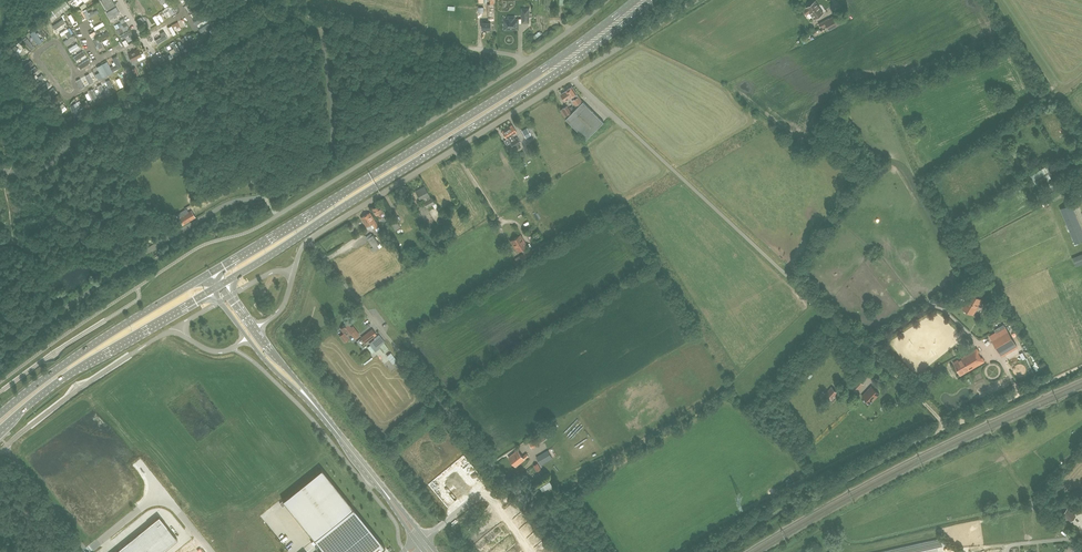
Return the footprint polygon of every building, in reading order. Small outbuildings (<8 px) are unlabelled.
[(64,0),(51,10),(56,16),(69,6),(64,0)] [(112,0),(102,0),(107,9),(114,4),(112,0)] [(491,21),(494,21),(494,0),(490,0),(490,4),(488,4),(488,20),(486,20),(486,22),(482,22),(482,29),(491,29),(491,22),(491,21)] [(823,13),(815,1),(806,7),(804,9),(803,10),(803,12),(803,13),(804,14),(806,15),(808,14),(810,13),(814,19),(823,13)] [(194,16),(201,11),(199,8),(192,14),(194,16)] [(100,13),(99,10),(90,14),(87,9),(85,10),(91,21),(97,18),(95,15),(100,13)] [(74,26),(78,24),(73,14),(69,15),(74,26)] [(842,23),(837,14),(829,19),(828,18),(819,24),(821,28),(826,25),(829,30),(842,23)] [(157,23),(160,22),(157,16),(150,19),(152,24),(157,22),(157,23)] [(508,20),(504,20),(504,22),(503,24),(503,25),(504,27),(504,29),(510,29),(510,28),(518,28),(518,20),(514,20),(514,16),(508,16),(508,20)] [(169,28),(172,36),(177,34),(173,26),(169,28)] [(35,30),(32,31),(38,41),(41,40),(35,30)] [(30,47),(33,45),(27,38),(24,40),(30,47)] [(105,48),(107,52),(116,47),(114,43),(105,48)] [(85,49),(75,53),(78,60),(87,56),(85,49)] [(138,49),(128,54),(131,61),(137,58),(138,61),(146,57),(144,53),(141,54),(138,49)] [(111,67),(109,62),(98,66),(102,73),(106,71),(108,74),(123,67),(118,56),(114,58),(117,64),(111,67)] [(99,80),(95,70),(88,73),(91,83),(99,80)] [(43,89),(53,84),(49,77),(40,82),(43,89)] [(110,83),(116,80),(115,78),(107,82),(110,88),(112,86),(110,83)] [(576,93),(572,86),(565,91),(561,94),(565,100),(570,97),(570,98),(573,96),(575,99),(574,99),(575,99),(573,101),(576,105),(578,104),(577,104),(582,101),(579,97),(578,97),(576,94),(576,93)] [(59,92),(52,101),(57,106),(65,97),(59,92)] [(566,119),(586,139),(604,122),(583,101),(566,119)] [(82,113),(76,102),(70,105),(76,116),(82,113)] [(571,112),(567,106),(563,108),(560,110),(564,116),(571,112)] [(512,135),(516,132),(512,125),(502,131),(506,138),(507,138),(513,147),(521,143),(517,137),(514,139),(512,135)] [(531,135),(527,128),(521,130),(526,138),(531,135)] [(1052,176),(1045,165),(1029,175),(1035,186),(1052,176)] [(439,176),(429,181),(434,192),(445,187),(439,176)] [(424,186),(415,191),(420,200),(422,202),(423,201),(427,207),(435,203),(432,197),(430,198),(424,186)] [(1081,228),(1071,204),(1060,208),(1070,232),(1081,228)] [(382,212),(378,205),(372,209),(378,219),(380,223),(385,220),(383,216),(382,217),(380,214),(382,212)] [(195,217),(191,210),(178,218),(182,225),(195,217)] [(370,212),(361,217),(366,226),(372,223),(377,231),(380,229),(370,212)] [(401,228),(395,219),(390,222),(395,231),(401,228)] [(1072,237),(1075,244),(1081,241),(1081,233),(1072,237)] [(511,241),(517,251),(526,245),(520,235),(511,241)] [(382,247),(376,239),(370,243),(373,247),(371,249),(373,252),(382,247)] [(537,254),(549,247),(546,242),(534,249),(537,254)] [(387,260),(391,257),(390,254),(395,251),(391,245),(382,251),(387,260)] [(533,254),(530,250),(520,256),(522,260),(533,254)] [(1073,257),(1077,266),(1081,264),(1081,253),(1073,257)] [(962,307),(973,314),(982,299),(971,293),(962,307)] [(355,338),(359,334),(354,328),(353,329),(348,323),(341,329),(344,332),(338,337),(346,346),(353,341),(348,335),(347,336),(346,335),(350,332),(355,338)] [(995,336),(991,338),(999,352),(1015,342),(1007,329),(1004,324),(994,330),(995,332),(994,333),(995,336)] [(376,334),(372,330),(372,329),(361,337),(365,342),(376,334)] [(383,342),(384,342),(379,334),(374,338),(374,339),(369,343),(376,351),(381,347),(379,345),(380,345),(384,350),(387,348),(383,342)] [(971,352),(953,362),(961,374),(978,364),(979,364),(984,361),(982,357),(981,358),(978,353),(979,352),(977,348),(971,352)] [(863,384),(858,379),(850,387),(856,392),(863,384)] [(879,393),(872,386),(862,396),(870,403),(879,393)] [(837,393),(831,387),(824,394),(830,400),(837,393)] [(154,408),(174,396),(170,389),(160,395),(162,398),(160,399),(157,392),(148,397),(154,408)] [(550,428),(544,432),(548,438),(554,434),(550,428)] [(547,439),(544,434),(537,438),(540,443),(547,439)] [(532,448),(540,443),(537,438),(529,443),(532,448)] [(518,450),(508,457),(516,466),(528,456),(526,453),(523,456),(518,450)] [(552,458),(548,450),(537,457),(541,464),(552,458)] [(353,508),(322,469),(283,500),(289,508),(308,532),(314,539),(353,508)] [(552,487),(544,491),(546,495),(554,491),(552,487)] [(353,508),(314,539),(323,551),(324,551),(378,551),(385,547),(353,508)] [(1075,516),(1067,509),(1063,513),(1071,521),(1075,516)] [(112,551),(159,551),(176,538),(158,515),(112,551)] [(1065,526),(1067,523),(1064,520),(1060,516),(1057,519),(1065,526)]
